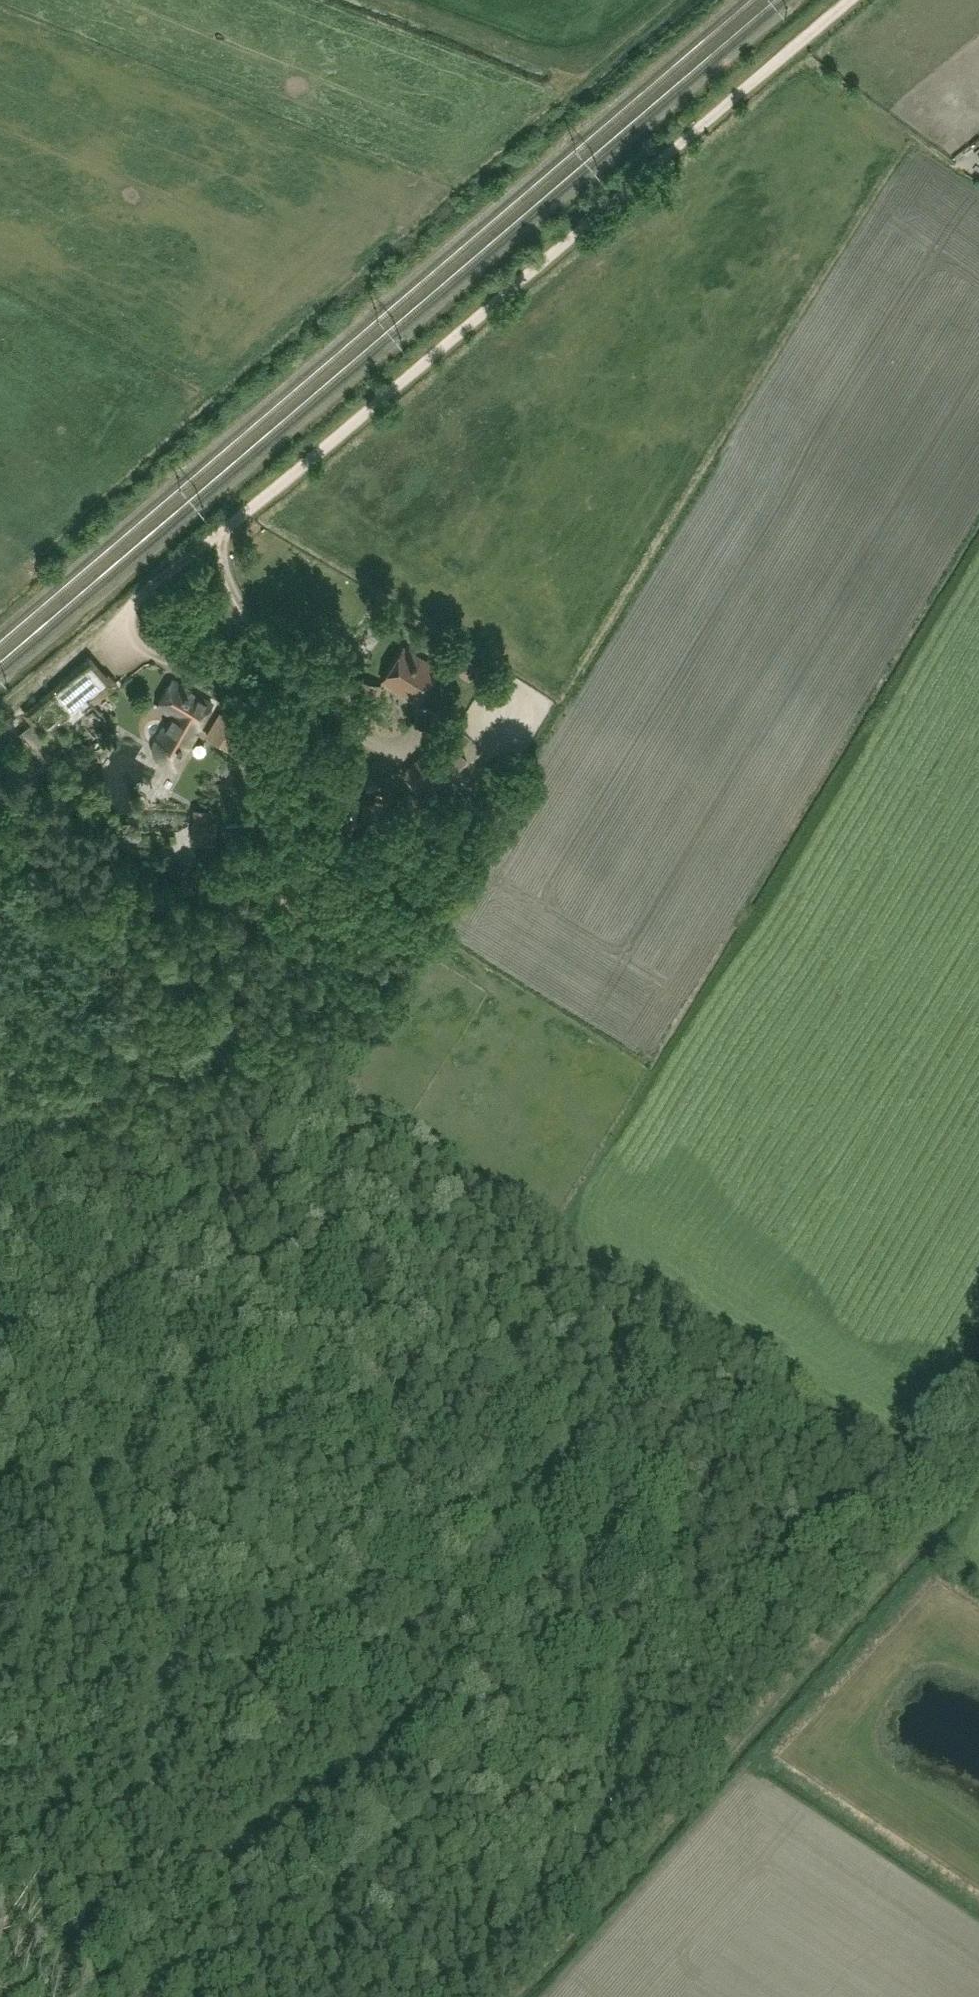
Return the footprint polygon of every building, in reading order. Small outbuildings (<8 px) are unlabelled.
[(421,700),(441,668),(408,647),(388,680),(421,700)] [(47,736),(107,684),(110,688),(116,683),(108,674),(105,677),(89,658),(86,660),(88,661),(27,714),(47,736)] [(460,658),(455,668),(471,678),(477,668),(460,658)] [(165,724),(156,740),(155,742),(155,745),(155,747),(156,749),(156,751),(157,753),(159,755),(160,757),(177,767),(200,727),(199,726),(213,702),(174,679),(159,705),(176,715),(169,727),(165,724)] [(427,799),(467,760),(446,738),(406,777),(427,799)]
